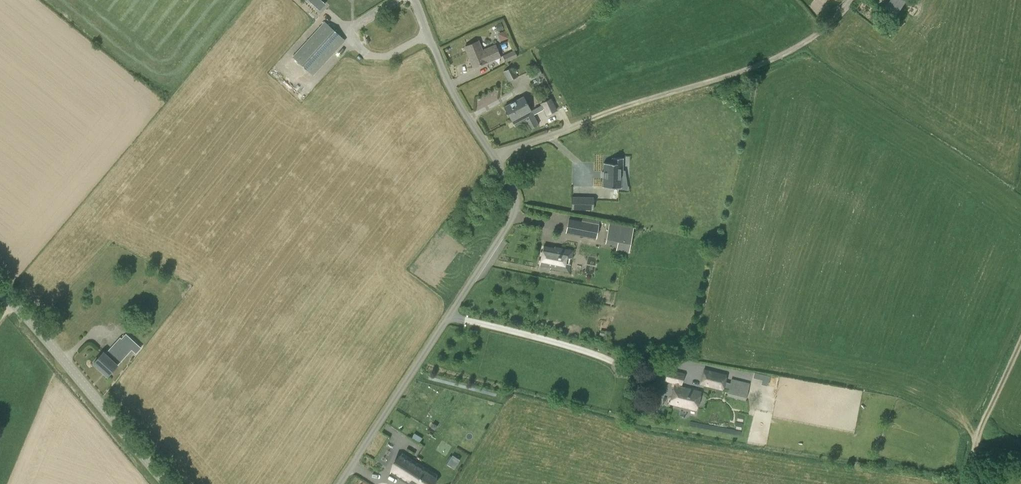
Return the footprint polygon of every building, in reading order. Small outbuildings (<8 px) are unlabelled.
[(319,10),(325,4),(321,0),(309,0),(319,10)] [(886,7),(897,14),(907,0),(891,0),(886,7)] [(326,21),(292,59),(311,76),(345,39),(326,21)] [(498,32),(503,29),(501,23),(495,25),(498,32)] [(505,30),(499,33),(502,40),(508,37),(505,30)] [(465,47),(473,67),(486,62),(487,64),(501,58),(495,45),(482,50),(478,41),(465,47)] [(517,57),(514,50),(502,56),(505,62),(517,57)] [(518,77),(513,67),(503,72),(508,81),(518,77)] [(530,80),(542,74),(538,68),(527,74),(530,80)] [(504,107),(512,121),(531,111),(523,97),(504,107)] [(542,104),(544,109),(547,115),(557,110),(551,98),(541,103),(542,104)] [(542,104),(531,111),(512,121),(515,126),(521,123),(522,124),(526,122),(529,129),(538,125),(533,115),(544,109),(542,104)] [(603,186),(603,187),(621,188),(621,187),(620,187),(621,170),(622,170),(622,159),(623,159),(623,158),(612,158),(612,159),(612,163),(603,163),(603,164),(604,164),(604,171),(602,171),(602,172),(603,172),(603,178),(602,178),(604,178),(603,186)] [(568,219),(565,233),(596,239),(600,219),(582,216),(581,221),(568,219)] [(624,247),(627,226),(609,223),(605,244),(624,247)] [(555,247),(555,248),(544,246),(540,265),(551,267),(551,268),(569,272),(573,250),(555,247)] [(607,332),(600,330),(598,339),(606,341),(607,332)] [(93,363),(107,375),(117,365),(126,354),(131,350),(136,354),(141,348),(126,333),(121,338),(120,337),(105,353),(104,352),(93,363)] [(723,391),(727,374),(704,368),(700,385),(723,391)] [(681,387),(684,374),(669,370),(666,380),(676,382),(671,403),(696,409),(701,392),(681,387)] [(754,372),(753,377),(762,380),(761,384),(767,385),(769,376),(754,372)] [(742,385),(730,382),(727,396),(745,400),(749,383),(743,382),(742,385)] [(453,454),(448,463),(455,467),(460,458),(453,454)] [(411,483),(429,483),(434,475),(418,465),(418,464),(417,464),(413,462),(414,461),(413,461),(411,464),(402,458),(392,472),(411,483)]
